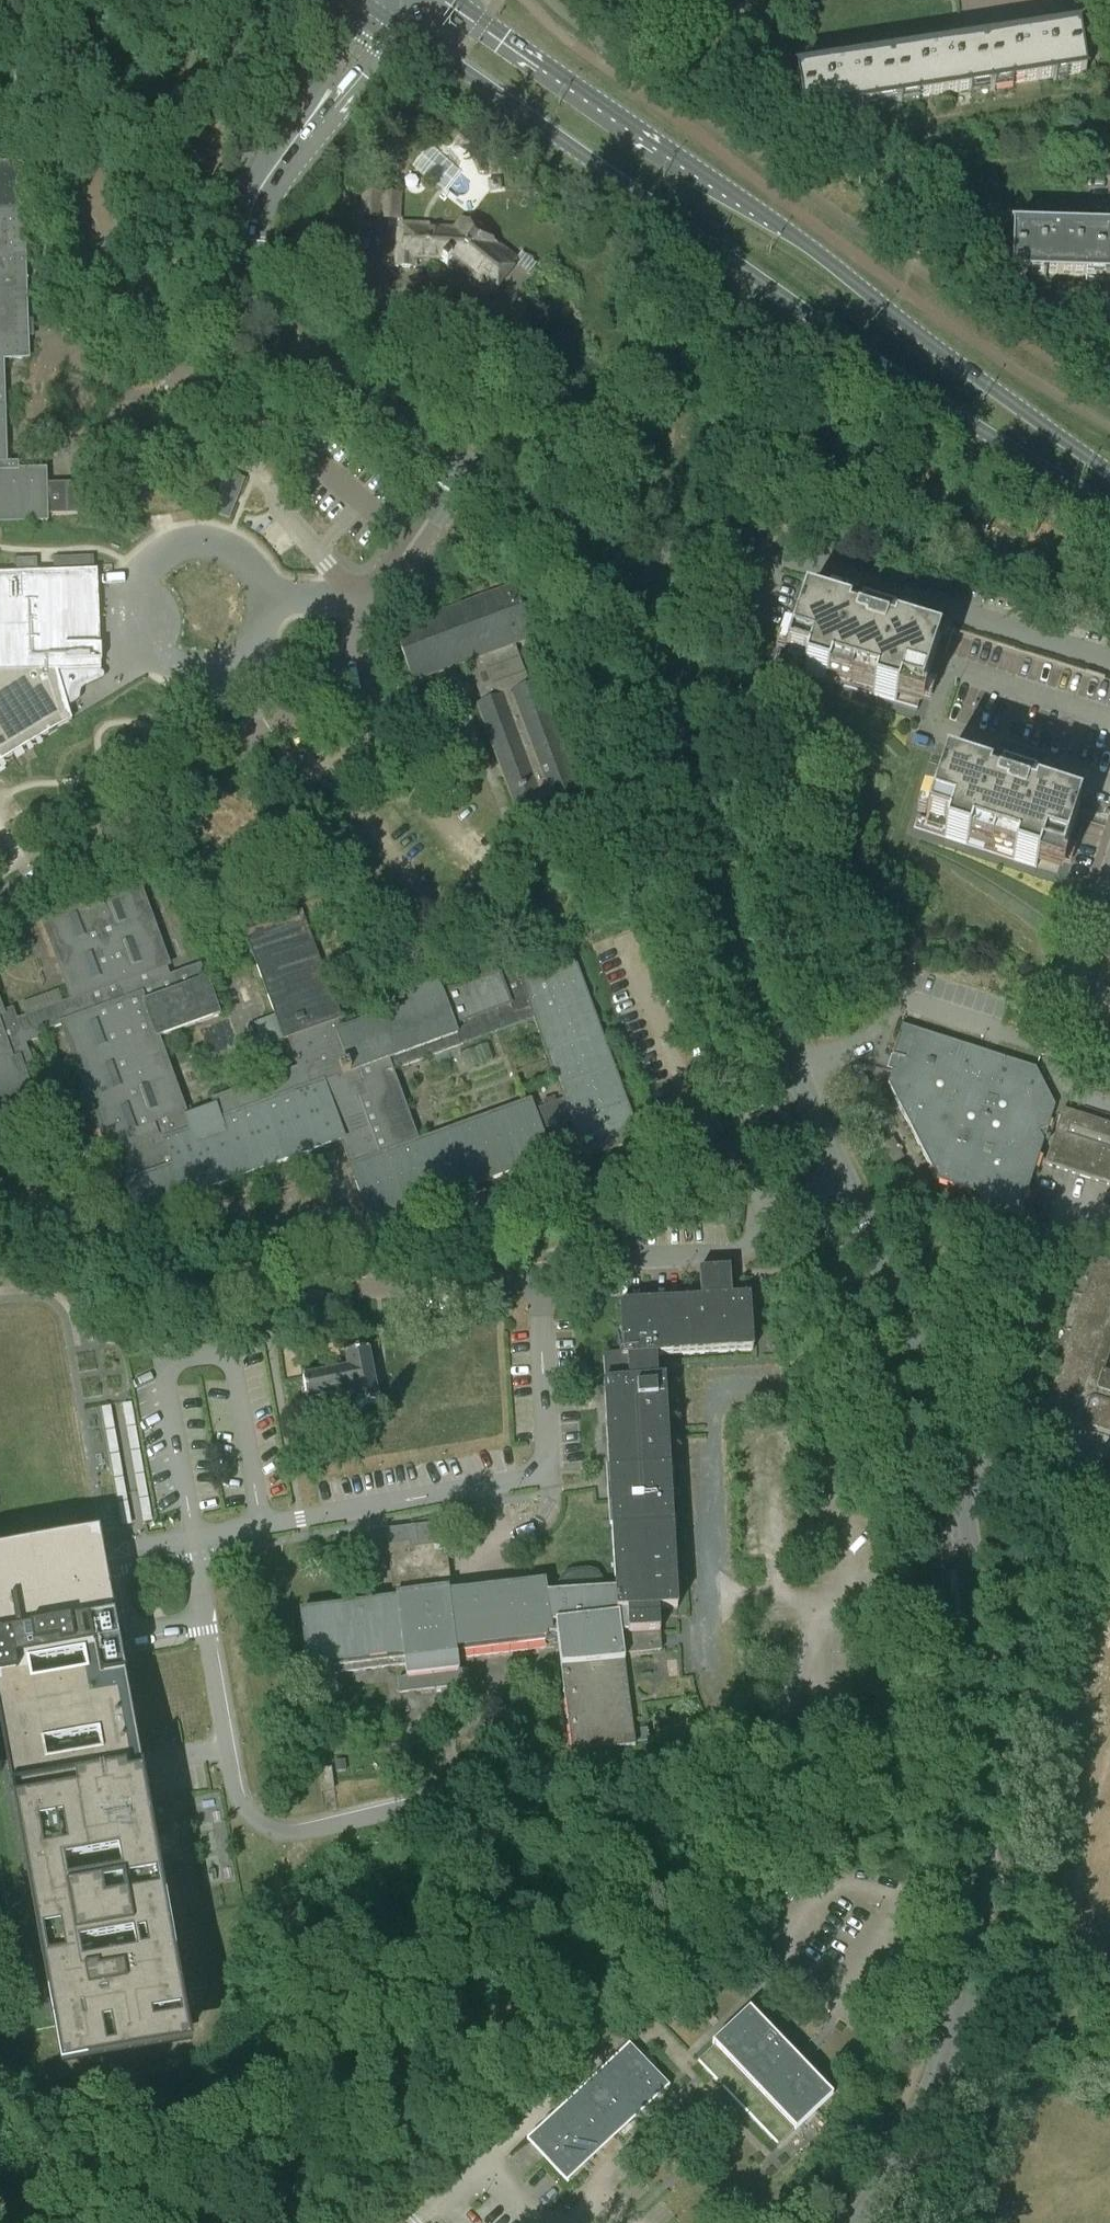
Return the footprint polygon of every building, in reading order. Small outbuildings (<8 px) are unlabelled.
[(986,46),(992,88),(1087,73),(1080,31),(986,46)] [(891,60),(898,103),(992,88),(986,46),(891,60)] [(891,60),(797,75),(804,117),(898,103),(891,60)] [(47,521),(47,517),(72,516),(86,515),(86,484),(46,486),(46,470),(19,471),(19,463),(6,463),(3,360),(29,359),(23,165),(0,165),(0,523),(47,521)] [(400,221),(401,196),(362,195),(361,220),(400,221)] [(399,228),(397,268),(415,269),(415,257),(435,258),(447,268),(452,262),(469,276),(468,278),(492,296),(517,264),(465,223),(458,232),(399,228)] [(1108,235),(1013,232),(1011,274),(1107,278),(1108,235)] [(53,559),(54,573),(94,572),(93,558),(53,559)] [(72,722),(68,709),(57,674),(100,672),(100,663),(102,663),(101,647),(99,647),(97,572),(94,572),(54,573),(0,575),(0,767),(72,722)] [(478,705),(499,763),(522,824),(546,815),(540,799),(551,795),(562,825),(586,816),(537,683),(529,687),(513,645),(532,638),(513,587),(395,631),(414,682),(468,662),(484,703),(478,705)] [(854,599),(854,597),(851,596),(846,612),(848,613),(847,615),(804,601),(785,658),(806,665),(803,675),(917,712),(939,645),(883,627),(886,616),(880,616),(874,614),(868,612),(864,609),(859,606),(854,599)] [(992,760),(989,768),(986,776),(988,776),(988,779),(944,764),(926,822),(947,828),(944,838),(1037,868),(1040,859),(1061,865),(1079,808),(1023,790),(1026,780),(1021,779),(1013,777),(1006,774),(1000,769),(994,763),(995,761),(992,760)] [(337,1022),(341,1021),(302,913),(245,933),(254,958),(275,1016),(254,1024),(262,1048),(284,1040),(285,1042),(289,1040),(299,1069),(213,1100),(216,1107),(188,1117),(159,1038),(220,1016),(207,980),(206,981),(201,965),(170,977),(166,967),(168,966),(137,880),(42,915),(73,1000),(17,1020),(13,1009),(2,1013),(0,1007),(0,1114),(1,1117),(35,1104),(24,1073),(35,1069),(25,1044),(42,1038),(40,1033),(63,1025),(109,1152),(116,1150),(127,1181),(124,1183),(136,1216),(228,1182),(342,1141),(352,1166),(350,1167),(371,1224),(552,1159),(542,1131),(571,1120),(585,1159),(640,1139),(572,954),(519,973),(517,967),(442,995),(437,979),(405,991),(410,1006),(341,1032),(337,1022)] [(1080,1028),(1109,1037),(1109,986),(1095,981),(1080,1028)] [(1020,1215),(1034,1173),(1044,1143),(1039,1134),(1048,1130),(1055,1106),(1036,1069),(902,1026),(893,1055),(901,1057),(895,1074),(892,1073),(888,1086),(938,1184),(968,1193),(970,1189),(981,1193),(978,1202),(1020,1215)] [(1064,1110),(1046,1164),(1109,1185),(1109,1125),(1064,1110)] [(1095,1258),(1036,1439),(1065,1448),(1066,1444),(1072,1446),(1068,1459),(1069,1460),(1070,1456),(1091,1462),(1093,1466),(1109,1457),(1109,1372),(1104,1370),(1109,1353),(1109,1263),(1095,1258)] [(451,1593),(446,1545),(443,1523),(386,1531),(395,1600),(374,1603),(301,1612),(307,1664),(309,1664),(310,1668),(313,1668),(313,1669),(314,1669),(315,1677),(405,1666),(406,1677),(397,1681),(399,1694),(471,1685),(469,1672),(459,1671),(458,1659),(546,1648),(546,1641),(546,1634),(553,1633),(557,1633),(563,1680),(572,1755),(594,1753),(595,1757),(614,1755),(614,1750),(636,1748),(633,1721),(632,1719),(624,1656),(662,1651),(659,1611),(678,1609),(668,1432),(665,1380),(658,1381),(656,1357),(753,1352),(750,1297),(732,1298),(731,1276),(730,1268),(699,1270),(701,1300),(621,1304),(622,1337),(624,1358),(604,1359),(605,1383),(604,1383),(605,1386),(611,1499),(616,1589),(605,1590),(604,1583),(602,1578),(599,1575),(595,1571),(589,1570),(573,1571),(568,1573),(564,1575),(561,1579),(559,1584),(559,1588),(559,1592),(548,1594),(547,1581),(526,1584),(451,1593)] [(349,1369),(304,1378),(305,1380),(309,1401),(336,1395),(339,1410),(355,1407),(355,1408),(379,1403),(369,1350),(368,1348),(367,1343),(344,1348),(349,1369)] [(52,2010),(62,2079),(192,2055),(179,1992),(179,1988),(174,1962),(156,1863),(150,1830),(136,1752),(119,1656),(114,1622),(115,1622),(107,1575),(100,1536),(0,1554),(0,1718),(31,1896),(52,2010)] [(345,1762),(336,1763),(337,1773),(346,1772),(345,1762)] [(321,1783),(334,1781),(332,1768),(320,1770),(321,1783)] [(794,2131),(795,2132),(833,2096),(832,2095),(831,2096),(802,2066),(813,2055),(805,2047),(793,2058),(750,2012),(752,2011),(750,2009),(712,2046),(713,2047),(697,2063),(778,2147),(794,2131)] [(568,2182),(599,2152),(667,2087),(669,2088),(670,2087),(629,2044),(628,2045),(630,2047),(530,2142),(528,2140),(527,2141),(568,2184),(569,2183),(568,2182)]
